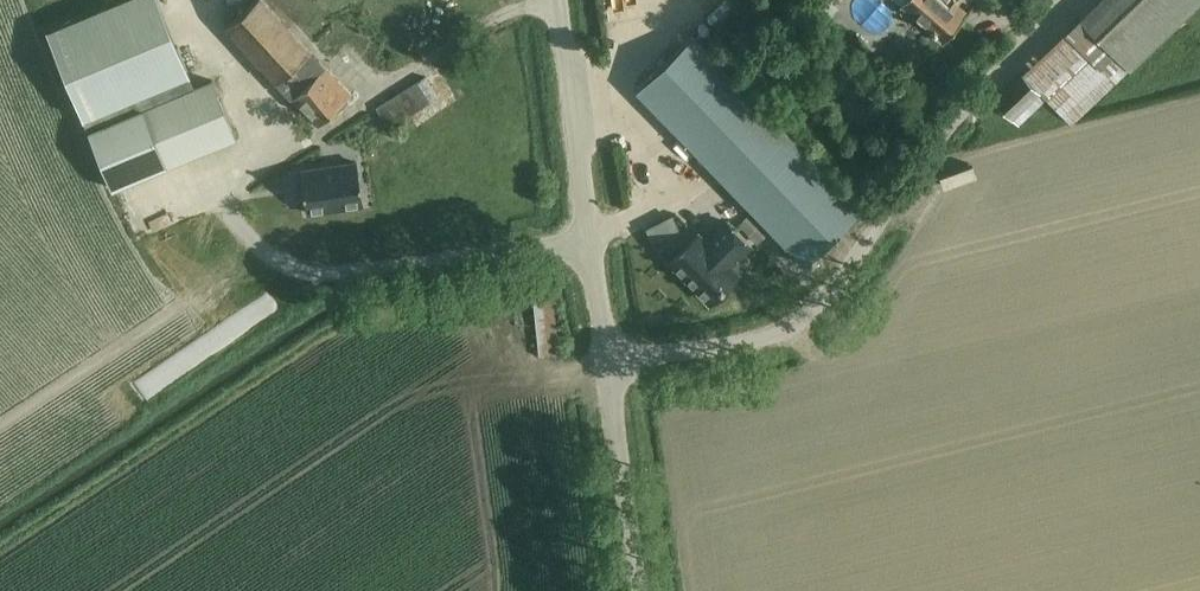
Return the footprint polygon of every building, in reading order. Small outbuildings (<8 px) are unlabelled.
[(46,29),(112,188),(236,137),(212,79),(194,87),(158,0),(117,0),(46,29)] [(354,95),(266,0),(256,0),(228,24),(276,79),(320,125),(354,95)] [(967,9),(956,0),(949,0),(948,2),(946,0),(903,0),(943,36),(967,9)] [(1197,0),(1095,0),(1079,15),(1129,66),(1197,0)] [(1064,26),(991,96),(1009,114),(1038,86),(1061,110),(1105,68),(1064,26)] [(694,33),(636,89),(741,198),(799,142),(694,33)] [(389,128),(437,96),(425,77),(376,108),(389,128)] [(799,142),(741,198),(804,264),(863,208),(799,142)] [(352,160),(299,179),(313,219),(367,200),(352,160)] [(750,244),(726,221),(706,241),(698,232),(669,261),(709,301),(738,273),(730,264),(750,244)]
